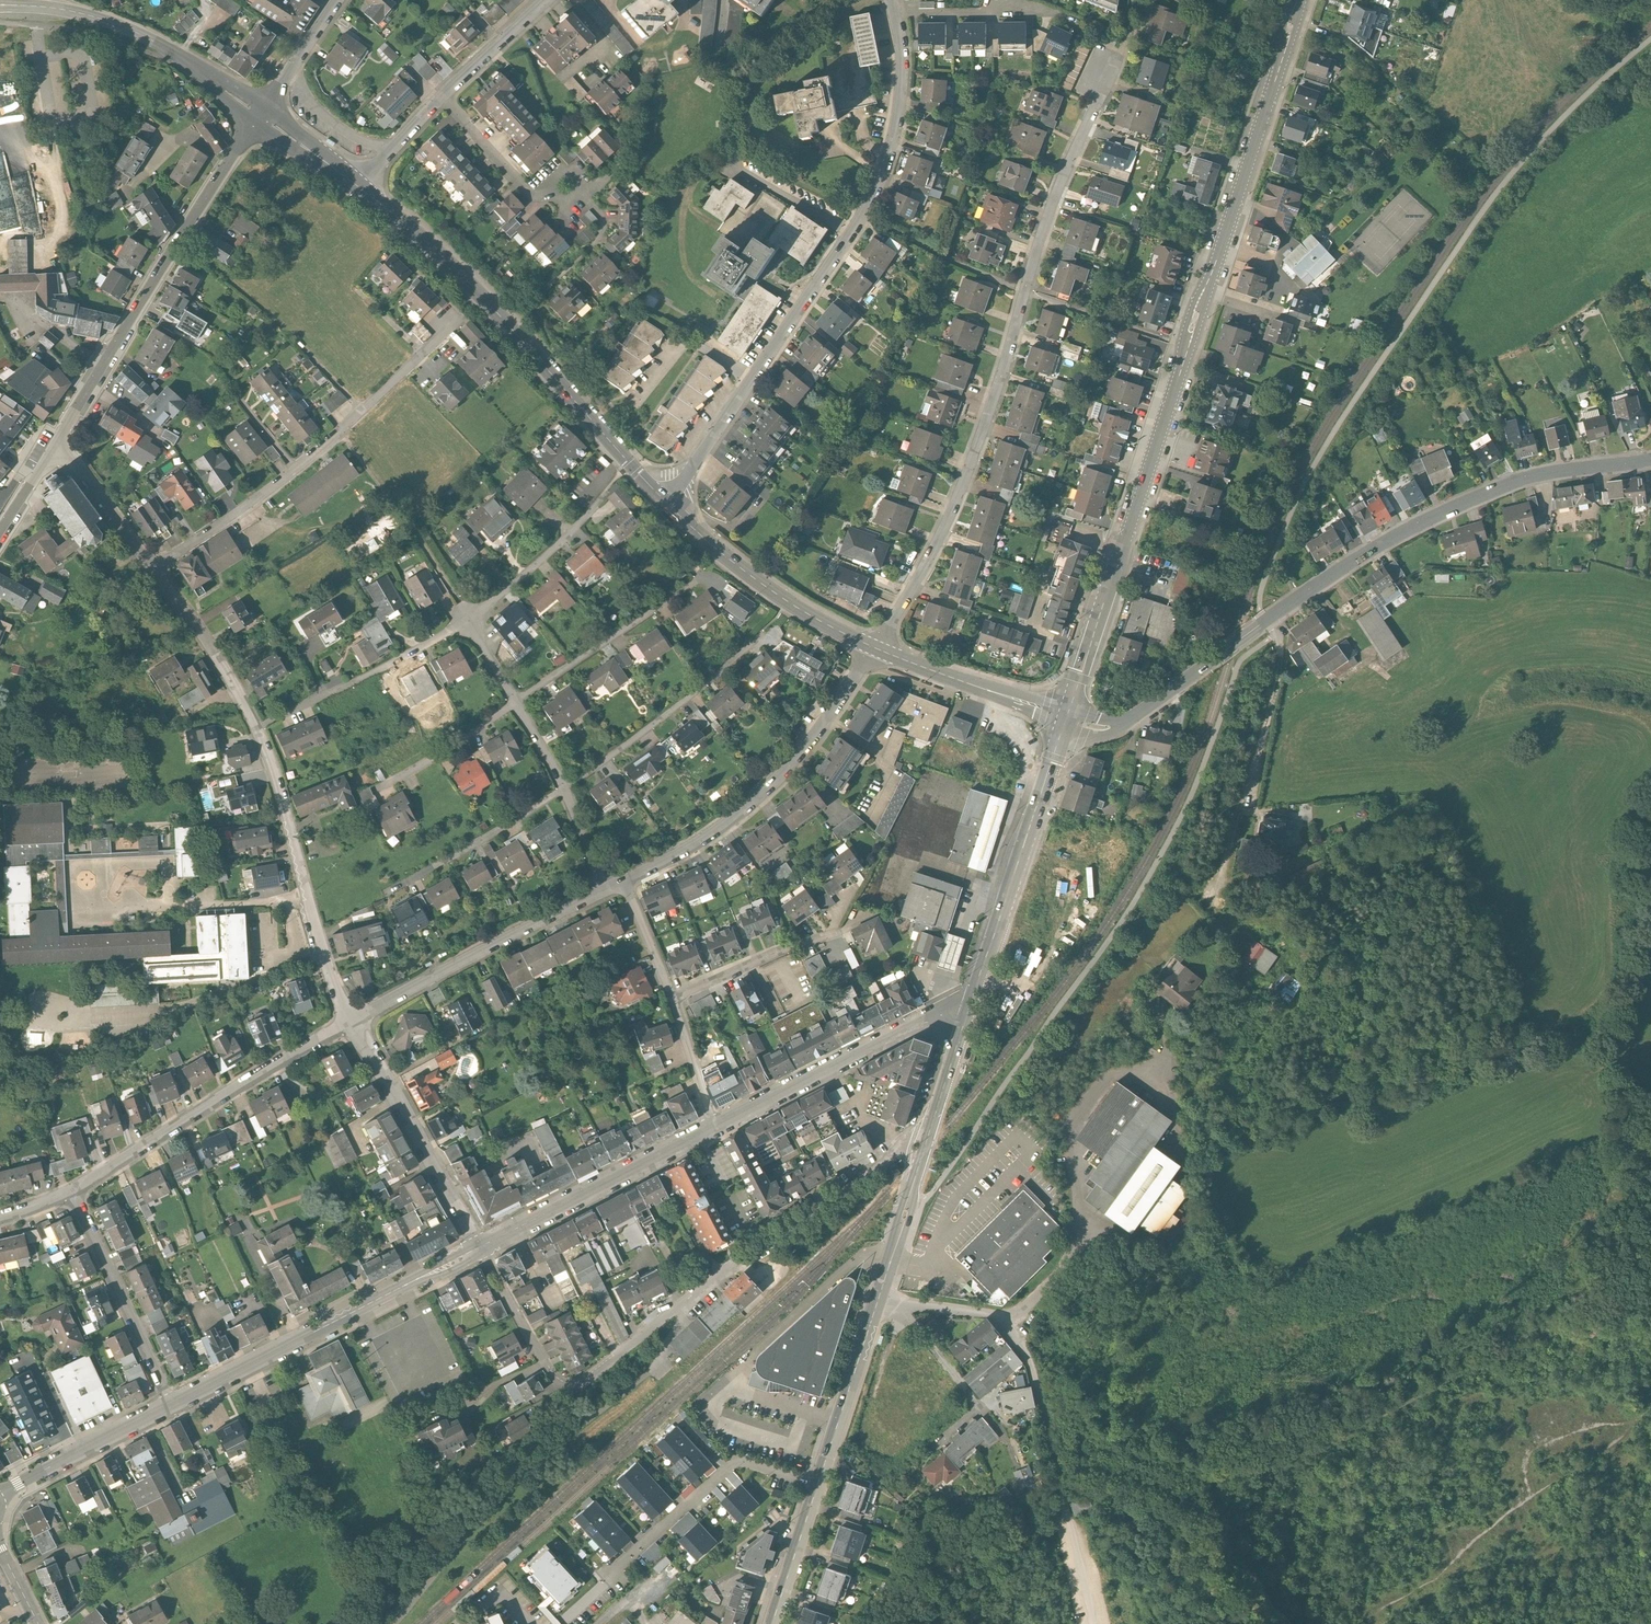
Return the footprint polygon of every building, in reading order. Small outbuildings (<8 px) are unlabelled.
[(284,0),(254,0),(275,14),(284,0)] [(275,14),(299,29),(318,0),(284,0),(275,14)] [(364,4),(378,17),(393,0),(367,0),(364,4)] [(483,3),(493,13),(507,0),(486,0),(483,3)] [(620,11),(645,40),(672,16),(664,6),(671,0),(633,0),(620,11)] [(763,15),(773,0),(741,0),(763,15)] [(1119,11),(1120,0),(1088,0),(1119,11)] [(1168,0),(1153,0),(1146,27),(1166,33),(1170,20),(1180,23),(1185,5),(1168,0)] [(1351,5),(1346,19),(1372,28),(1377,14),(1351,5)] [(467,6),(441,30),(453,43),(479,19),(467,6)] [(592,14),(628,56),(636,49),(600,7),(592,14)] [(190,16),(193,23),(201,20),(196,9),(181,15),(183,18),(190,16)] [(569,9),(549,25),(577,55),(595,40),(569,9)] [(256,54),(274,24),(253,11),(234,41),(252,52),(256,54)] [(850,18),(860,68),(881,64),(870,15),(870,14),(850,18)] [(176,25),(183,34),(194,25),(187,16),(176,25)] [(1368,42),(1372,28),(1346,19),(1342,34),(1368,42)] [(344,23),(326,52),(339,59),(345,50),(353,55),(365,35),(344,23)] [(552,75),(577,55),(549,25),(540,33),(542,35),(529,46),(552,75)] [(919,51),(933,51),(933,25),(919,25),(919,41),(919,51)] [(946,25),(933,25),(933,51),(946,51),(946,41),(946,25)] [(973,51),(973,25),(959,25),(959,40),(959,51),(973,51)] [(973,25),(973,51),(986,51),(986,40),(986,25),(973,25)] [(1000,50),(1013,50),(1013,25),(999,25),(999,40),(1000,50)] [(1026,25),(1013,25),(1013,50),(1027,50),(1026,40),(1026,25)] [(1067,45),(1071,37),(1053,29),(1049,36),(1043,50),(1061,58),(1063,54),(1066,56),(1071,46),(1067,45)] [(1039,31),(1033,32),(1033,40),(1033,51),(1040,55),(1043,50),(1049,36),(1039,31)] [(252,52),(234,41),(226,54),(244,65),(252,52)] [(386,42),(378,51),(392,64),(401,55),(386,42)] [(1059,85),(1071,92),(1090,51),(1078,45),(1059,85)] [(1172,55),(1147,49),(1141,72),(1166,78),(1172,55)] [(438,54),(430,61),(422,53),(412,63),(428,80),(446,64),(438,54)] [(1331,60),(1310,55),(1306,74),(1326,79),(1331,60)] [(397,66),(375,89),(393,106),(415,84),(397,66)] [(586,93),(604,113),(633,88),(615,68),(586,93)] [(806,89),(773,95),(777,116),(793,114),(797,139),(813,136),(812,131),(817,130),(815,118),(823,117),(824,124),(837,121),(833,99),(825,101),(823,89),(832,88),(830,76),(804,81),(806,89)] [(489,115),(495,121),(515,103),(508,96),(513,91),(500,77),(470,106),(483,120),(489,115)] [(948,81),(922,80),(921,102),(946,103),(948,81)] [(1127,82),(1123,97),(1159,108),(1163,92),(1127,82)] [(1317,93),(1299,86),(1293,102),(1311,109),(1317,93)] [(1046,95),(1033,90),(1025,110),(1043,117),(1055,121),(1063,98),(1047,91),(1046,95)] [(1159,108),(1123,97),(1119,113),(1154,123),(1159,108)] [(538,127),(515,103),(495,121),(518,146),(531,134),(538,127)] [(208,111),(192,123),(218,156),(228,147),(210,124),(215,120),(208,111)] [(388,128),(395,118),(388,112),(380,122),(388,128)] [(935,125),(948,129),(951,121),(938,117),(935,125)] [(1057,122),(1055,121),(1043,117),(1040,124),(1054,129),(1057,122)] [(1311,126),(1289,118),(1283,136),(1305,144),(1311,126)] [(919,132),(944,141),(948,129),(935,125),(923,121),(919,132)] [(157,129),(145,122),(136,137),(134,135),(110,175),(127,185),(130,179),(133,181),(153,147),(148,144),(157,129)] [(1047,136),(1016,124),(1010,139),(1018,142),(1015,150),(1038,159),(1047,136)] [(599,127),(588,136),(607,157),(618,147),(599,127)] [(415,149),(424,159),(444,141),(435,131),(415,149)] [(944,141),(919,132),(915,144),(928,148),(940,152),(944,141)] [(532,174),(552,156),(531,134),(518,146),(512,152),(532,174)] [(596,167),(607,157),(588,136),(577,146),(596,167)] [(424,159),(432,169),(453,151),(444,141),(424,159)] [(1138,153),(1107,142),(1099,164),(1131,173),(1138,153)] [(206,156),(189,146),(170,179),(188,189),(206,156)] [(938,158),(940,152),(928,148),(925,154),(938,158)] [(462,161),(453,151),(432,169),(441,179),(462,161)] [(1211,203),(1224,158),(1200,151),(1195,170),(1202,171),(1196,191),(1188,188),(1186,196),(1211,203)] [(1297,160),(1276,153),(1270,170),(1291,176),(1297,160)] [(934,163),(910,155),(901,180),(926,188),(934,163)] [(441,179),(450,189),(471,171),(462,161),(441,179)] [(1032,172),(1005,163),(998,184),(1024,194),(1032,172)] [(450,189),(459,199),(479,181),(471,171),(450,189)] [(1125,187),(1093,177),(1086,198),(1118,209),(1125,187)] [(724,192),(716,187),(705,205),(727,218),(736,204),(746,210),(756,193),(732,178),(724,192)] [(488,191),(479,181),(459,199),(468,209),(488,191)] [(617,205),(616,218),(635,217),(635,199),(620,183),(607,195),(617,205)] [(1303,197),(1268,184),(1261,201),(1278,208),(1273,221),(1292,228),(1303,197)] [(150,188),(122,208),(138,231),(150,223),(154,229),(148,233),(156,245),(179,229),(150,188)] [(503,192),(485,207),(500,224),(518,209),(503,192)] [(920,203),(896,192),(888,211),(912,222),(920,203)] [(988,198),(985,210),(1015,220),(1019,208),(988,198)] [(582,218),(590,227),(599,219),(591,210),(582,218)] [(1011,231),(1015,220),(985,210),(981,221),(1011,231)] [(233,249),(204,231),(195,246),(232,269),(259,227),(233,211),(224,225),(242,236),(233,249)] [(825,234),(790,212),(778,230),(769,245),(775,249),(804,267),(825,234)] [(525,216),(509,230),(518,241),(523,237),(534,228),(525,216)] [(636,238),(635,217),(616,218),(616,233),(607,242),(620,255),(636,238)] [(1099,226),(1075,218),(1067,243),(1092,251),(1099,226)] [(541,222),(534,228),(523,237),(532,248),(537,244),(550,233),(541,222)] [(588,227),(577,237),(584,244),(595,234),(588,227)] [(1272,234),(1252,228),(1248,241),(1268,247),(1272,234)] [(1338,253),(1314,228),(1287,254),(1310,279),(1338,253)] [(554,230),(550,233),(537,244),(548,257),(565,243),(554,230)] [(715,245),(721,248),(706,272),(737,292),(750,271),(758,276),(775,249),(769,245),(756,237),(747,251),(743,248),(745,244),(724,231),(715,245)] [(1005,247),(976,236),(968,258),(997,269),(1005,247)] [(129,238),(118,257),(134,267),(145,248),(129,238)] [(1188,247),(1160,238),(1151,268),(1179,277),(1188,247)] [(55,301),(65,303),(66,296),(68,296),(66,286),(64,275),(64,274),(27,275),(26,240),(8,241),(9,275),(0,276),(0,292),(35,292),(36,315),(51,323),(55,301)] [(873,240),(868,248),(890,263),(896,255),(873,240)] [(885,272),(890,263),(868,248),(862,256),(885,272)] [(597,252),(585,262),(606,285),(617,276),(597,252)] [(384,283),(401,265),(390,255),(374,273),(384,283)] [(118,257),(110,270),(127,279),(134,267),(118,257)] [(1074,266),(1060,261),(1051,290),(1070,296),(1076,280),(1086,283),(1090,271),(1074,266)] [(594,295),(606,285),(585,262),(574,272),(594,295)] [(411,274),(401,265),(384,283),(394,292),(411,274)] [(1267,293),(1270,285),(1267,284),(1269,278),(1242,268),(1234,289),(1260,299),(1263,292),(1267,293)] [(170,289),(190,300),(195,290),(193,288),(198,279),(180,269),(170,289)] [(130,281),(127,279),(110,270),(103,282),(107,283),(103,290),(119,299),(130,281)] [(873,284),(856,270),(841,289),(858,302),(873,284)] [(74,272),(64,275),(66,286),(77,283),(74,272)] [(991,288),(965,279),(956,305),(982,314),(991,288)] [(564,280),(553,290),(573,312),(584,302),(564,280)] [(412,310),(429,292),(419,283),(402,302),(412,310)] [(781,302),(758,286),(720,342),(743,358),(781,302)] [(1149,286),(1145,301),(1170,308),(1174,293),(1149,286)] [(190,300),(170,289),(161,305),(184,317),(183,320),(193,325),(199,315),(186,308),(190,300)] [(562,322),(573,312),(553,290),(542,300),(562,322)] [(438,299),(429,292),(412,310),(422,319),(431,309),(437,314),(447,303),(440,297),(438,299)] [(1330,300),(1296,293),(1294,304),(1327,312),(1330,300)] [(75,328),(78,308),(79,305),(65,303),(55,301),(51,323),(75,328)] [(1166,325),(1170,308),(1145,301),(1140,318),(1166,325)] [(832,304),(816,325),(836,340),(852,320),(832,304)] [(78,308),(75,328),(74,334),(96,338),(100,328),(110,330),(120,317),(78,308)] [(1065,317),(1043,309),(1035,334),(1057,342),(1065,317)] [(178,322),(162,313),(155,324),(171,333),(178,322)] [(1301,324),(1274,317),(1270,334),(1297,340),(1301,324)] [(983,329),(953,318),(945,340),(975,351),(983,329)] [(430,333),(418,321),(408,331),(420,343),(430,333)] [(661,333),(641,321),(637,325),(631,334),(624,344),(618,353),(611,362),(605,371),(602,376),(620,388),(635,378),(630,371),(644,363),(640,357),(654,350),(648,343),(661,333)] [(1251,332),(1223,323),(1215,346),(1223,348),(1219,362),(1255,374),(1262,353),(1246,348),(1251,332)] [(484,337),(474,326),(464,336),(473,345),(455,363),(479,389),(503,366),(479,342),(484,337)] [(145,346),(165,358),(175,343),(155,330),(145,346)] [(58,341),(46,332),(38,342),(50,351),(58,341)] [(830,355),(806,335),(789,356),(813,376),(830,355)] [(1153,366),(1159,347),(1129,337),(1122,356),(1153,366)] [(853,340),(843,348),(852,358),(861,351),(853,340)] [(165,358),(145,346),(136,361),(156,373),(165,358)] [(1058,356),(1032,347),(1032,348),(1026,368),(1025,367),(1025,368),(1051,377),(1051,376),(1050,376),(1057,357),(1058,357),(1058,356)] [(656,354),(648,359),(651,364),(659,358),(656,354)] [(972,367),(943,356),(935,379),(963,390),(972,367)] [(649,437),(646,442),(663,453),(676,444),(672,440),(686,428),(683,425),(696,415),(692,410),(706,401),(703,395),(716,386),(711,383),(725,372),(701,357),(698,362),(691,373),(684,384),(677,394),(670,405),(663,416),(656,426),(649,437)] [(34,361),(4,382),(39,406),(32,413),(44,420),(69,384),(58,370),(52,374),(34,361)] [(117,380),(133,394),(144,382),(129,366),(117,380)] [(250,382),(260,395),(277,381),(268,369),(250,382)] [(808,387),(787,369),(771,388),(792,405),(808,387)] [(1149,381),(1116,372),(1111,388),(1144,397),(1149,381)] [(468,393),(448,373),(442,379),(440,377),(435,383),(436,384),(429,391),(448,409),(453,404),(456,406),(468,393)] [(260,395),(269,407),(287,393),(277,381),(260,395)] [(144,382),(133,394),(143,404),(145,402),(155,393),(144,382)] [(1217,384),(1211,404),(1235,411),(1241,392),(1217,384)] [(1045,393),(1020,385),(1013,406),(1038,414),(1045,393)] [(174,420),(187,403),(167,386),(159,397),(155,393),(145,402),(150,407),(144,415),(162,428),(171,417),(174,420)] [(961,402),(930,389),(927,397),(934,400),(927,418),(951,428),(961,402)] [(317,408),(327,419),(348,401),(338,390),(317,408)] [(24,430),(33,419),(0,392),(0,412),(7,418),(24,430)] [(269,407),(279,419),(296,406),(287,393),(269,407)] [(1636,398),(1614,403),(1620,429),(1642,424),(1636,398)] [(1229,430),(1235,411),(1211,404),(1205,423),(1229,430)] [(98,426),(133,447),(142,433),(134,428),(137,422),(111,406),(98,426)] [(279,419),(289,432),(306,418),(296,406),(279,419)] [(1038,414),(1013,406),(1006,427),(1031,435),(1038,414)] [(769,408),(762,416),(782,432),(789,424),(769,408)] [(1110,408),(1104,429),(1129,436),(1135,415),(1110,408)] [(1471,410),(1460,415),(1464,423),(1475,418),(1471,410)] [(775,440),(782,432),(762,416),(755,424),(759,427),(775,440)] [(1610,436),(1607,417),(1584,421),(1587,440),(1610,436)] [(7,418),(0,426),(0,435),(13,444),(24,430),(7,418)] [(315,430),(306,418),(289,432),(298,444),(301,442),(312,433),(315,430)] [(591,446),(566,421),(536,451),(561,476),(591,446)] [(244,465),(262,450),(273,464),(281,457),(271,445),(265,450),(254,438),(256,436),(245,423),(227,439),(234,447),(231,449),(244,465)] [(1564,426),(1546,430),(1550,449),(1568,445),(1564,426)] [(759,427),(752,436),(773,452),(780,444),(775,440),(759,427)] [(177,443),(181,435),(167,428),(163,437),(177,443)] [(916,429),(908,452),(938,463),(944,448),(939,446),(942,438),(916,429)] [(1104,429),(1098,450),(1123,456),(1129,436),(1104,429)] [(158,443),(142,433),(133,447),(130,452),(147,462),(158,443)] [(316,438),(312,433),(301,442),(305,447),(316,438)] [(0,435),(0,458),(1,459),(13,444),(0,435)] [(766,461),(773,452),(752,436),(746,444),(751,448),(766,461)] [(1532,437),(1512,439),(1514,455),(1534,453),(1532,437)] [(1001,441),(994,462),(1019,470),(1026,449),(1001,441)] [(1225,477),(1233,452),(1199,442),(1192,468),(1225,477)] [(1501,457),(1493,444),(1475,456),(1484,469),(1501,457)] [(751,448),(743,458),(762,474),(770,464),(766,461),(751,448)] [(211,451),(195,463),(200,470),(198,472),(207,484),(202,488),(213,503),(229,492),(224,486),(231,480),(224,470),(229,467),(220,454),(216,457),(211,451)] [(1453,477),(1443,451),(1422,459),(1432,486),(1453,477)] [(358,476),(341,455),(286,499),(303,520),(358,476)] [(754,483),(762,474),(743,458),(735,468),(754,483)] [(11,471),(0,462),(0,483),(11,471)] [(1019,470),(994,462),(987,483),(1012,491),(1019,470)] [(932,474),(905,464),(896,490),(923,500),(932,474)] [(1117,477),(1086,469),(1080,489),(1111,498),(1117,477)] [(524,471),(514,482),(536,502),(546,491),(524,471)] [(181,472),(154,491),(163,503),(170,498),(167,494),(171,492),(185,512),(198,503),(191,494),(194,492),(181,472)] [(69,477),(67,475),(66,476),(67,478),(65,479),(63,477),(60,476),(57,478),(54,474),(53,475),(52,473),(51,474),(52,475),(46,479),(45,478),(44,479),(46,481),(45,482),(51,490),(44,495),(43,494),(41,495),(42,496),(41,497),(42,499),(43,498),(49,505),(47,506),(48,508),(50,506),(55,513),(53,514),(54,515),(56,514),(60,521),(59,522),(60,523),(61,522),(66,528),(64,529),(66,531),(67,530),(72,537),(71,538),(72,540),(74,539),(79,546),(85,554),(96,545),(96,544),(99,541),(101,542),(102,541),(100,540),(100,535),(102,535),(102,533),(100,534),(100,533),(106,528),(100,519),(101,518),(100,517),(99,518),(93,510),(95,509),(94,508),(92,509),(88,503),(89,501),(88,500),(87,501),(82,495),(83,494),(82,492),(81,493),(76,487),(78,486),(77,484),(75,486),(70,478),(71,477),(70,476),(69,477)] [(749,496),(728,479),(709,504),(731,520),(749,496)] [(1634,480),(1623,481),(1624,494),(1636,493),(1634,480)] [(1426,499),(1415,481),(1400,490),(1411,508),(1426,499)] [(1613,495),(1624,494),(1623,481),(1612,482),(1613,495)] [(536,502),(514,482),(502,494),(524,515),(536,502)] [(1194,482),(1189,498),(1216,507),(1221,490),(1194,482)] [(1589,483),(1573,486),(1577,508),(1593,505),(1589,483)] [(1562,511),(1577,508),(1573,486),(1557,489),(1562,511)] [(639,510),(621,488),(607,499),(619,514),(604,526),(621,546),(642,528),(632,516),(639,510)] [(1111,498),(1080,489),(1074,510),(1105,519),(1111,498)] [(492,497),(464,521),(477,536),(479,534),(489,545),(515,522),(492,497)] [(1006,505),(981,497),(974,517),(999,525),(1006,505)] [(914,510),(883,498),(874,523),(905,534),(914,510)] [(1216,507),(1189,498),(1184,515),(1211,523),(1216,507)] [(154,499),(143,507),(158,529),(164,526),(170,521),(154,499)] [(1379,501),(1367,509),(1377,526),(1390,519),(1379,501)] [(1530,501),(1504,507),(1509,532),(1535,526),(1530,501)] [(152,534),(158,529),(143,507),(131,516),(146,537),(152,534)] [(1365,534),(1377,526),(1367,509),(1354,517),(1365,534)] [(999,525),(974,517),(967,538),(992,547),(999,525)] [(1483,524),(1445,536),(1451,557),(1489,545),(1483,524)] [(172,537),(164,526),(158,529),(152,534),(160,545),(172,537)] [(876,536),(850,527),(840,554),(882,570),(890,545),(875,540),(876,536)] [(72,540),(71,538),(58,547),(43,528),(18,547),(26,557),(31,553),(46,573),(66,558),(64,556),(79,546),(74,539),(72,540)] [(448,552),(460,567),(478,552),(467,540),(470,538),(462,528),(453,536),(458,543),(448,552)] [(1332,530),(1319,537),(1329,554),(1342,547),(1332,530)] [(244,563),(226,534),(171,568),(190,597),(244,563)] [(1316,561),(1329,554),(1319,537),(1306,544),(1316,561)] [(1059,553),(1068,556),(1063,572),(1079,578),(1090,547),(1064,538),(1059,553)] [(589,551),(585,546),(574,554),(576,557),(563,567),(580,587),(593,577),(596,581),(607,573),(598,563),(603,559),(594,547),(589,551)] [(982,559),(957,551),(950,572),(975,580),(982,559)] [(1635,567),(1637,556),(1629,555),(1627,566),(1635,567)] [(1167,601),(1157,598),(1138,592),(1126,627),(1146,633),(1165,640),(1177,604),(1191,561),(1181,557),(1167,601)] [(1401,575),(1393,564),(1368,582),(1375,593),(1401,575)] [(839,567),(828,593),(857,605),(857,607),(867,612),(871,602),(873,603),(875,596),(865,592),(870,578),(839,567)] [(0,570),(0,595),(31,612),(41,593),(38,592),(0,570)] [(444,599),(426,570),(402,584),(419,613),(444,599)] [(568,587),(555,572),(547,579),(549,582),(527,601),(541,617),(557,604),(566,614),(576,605),(563,591),(568,587)] [(975,580),(950,572),(943,592),(968,601),(975,580)] [(1079,578),(1063,572),(1054,596),(1070,602),(1071,602),(1079,578)] [(405,608),(387,577),(364,589),(372,603),(368,606),(378,623),(405,608)] [(41,593),(59,603),(66,591),(45,580),(38,592),(41,593)] [(726,590),(737,598),(738,596),(740,593),(729,585),(726,590)] [(694,606),(675,620),(687,638),(720,615),(716,609),(720,607),(708,590),(692,602),(694,606)] [(746,624),(756,609),(738,596),(737,598),(727,611),(746,624)] [(1054,596),(1043,626),(1060,632),(1070,602),(1054,596)] [(948,632),(954,611),(929,603),(923,623),(948,632)] [(252,627),(239,606),(219,618),(232,639),(252,627)] [(316,639),(317,641),(341,628),(329,607),(297,625),(307,643),(316,639)] [(531,629),(514,607),(489,626),(511,654),(520,646),(516,641),(531,629)] [(1323,652),(1315,641),(1304,649),(1326,680),(1371,647),(1384,666),(1405,651),(1373,607),(1350,623),(1354,629),(1323,652)] [(1328,610),(1316,619),(1327,632),(1338,625),(1328,610)] [(1315,641),(1327,632),(1316,619),(1305,627),(1315,641)] [(973,642),(988,647),(995,625),(980,620),(973,642)] [(377,654),(391,646),(378,623),(361,633),(365,641),(351,649),(363,670),(381,660),(377,654)] [(1010,629),(995,625),(988,647),(1003,652),(1010,629)] [(1146,633),(1126,627),(1118,652),(1138,659),(1146,633)] [(1294,635),(1304,649),(1315,641),(1305,627),(1294,635)] [(1025,634),(1010,629),(1003,652),(1018,656),(1025,634)] [(657,631),(635,646),(650,667),(672,652),(657,631)] [(788,672),(801,652),(786,644),(770,655),(785,670),(788,672)] [(472,678),(457,651),(435,663),(450,690),(472,678)] [(613,660),(622,672),(634,663),(626,651),(613,660)] [(1138,659),(1118,652),(1115,651),(1112,659),(1135,667),(1138,659)] [(801,652),(788,672),(809,683),(813,676),(821,663),(801,652)] [(189,675),(185,668),(177,653),(150,668),(163,690),(189,675)] [(785,670),(770,655),(742,675),(757,692),(785,670)] [(185,668),(189,675),(192,674),(199,685),(179,697),(185,708),(218,690),(206,668),(210,666),(204,657),(185,668)] [(287,678),(275,657),(242,675),(258,704),(267,699),(263,692),(287,678)] [(622,672),(613,660),(583,681),(594,696),(606,688),(611,695),(630,683),(622,672)] [(829,667),(821,663),(813,676),(822,680),(829,667)] [(441,696),(424,666),(398,680),(414,711),(441,696)] [(902,696),(883,683),(867,706),(885,719),(889,721),(897,709),(904,698),(902,696)] [(732,686),(708,707),(725,727),(750,706),(732,686)] [(556,702),(542,712),(557,734),(554,736),(559,743),(567,738),(563,732),(589,714),(570,688),(554,699),(556,702)] [(913,695),(905,691),(902,696),(904,698),(897,709),(915,717),(908,735),(928,743),(935,724),(942,727),(949,709),(939,705),(926,700),(913,695)] [(867,706),(864,704),(848,727),(870,742),(885,719),(867,706)] [(953,717),(947,733),(965,740),(971,724),(953,717)] [(327,746),(316,720),(273,738),(284,765),(327,746)] [(221,748),(215,722),(185,729),(191,755),(221,748)] [(1148,748),(1159,750),(1163,725),(1149,722),(1147,732),(1142,731),(1139,753),(1147,754),(1148,748)] [(693,723),(671,739),(685,756),(706,740),(693,723)] [(711,735),(718,732),(714,725),(707,729),(711,735)] [(1177,727),(1163,725),(1159,750),(1173,752),(1177,727)] [(508,734),(479,750),(490,770),(503,763),(508,771),(525,762),(508,734)] [(252,765),(247,736),(226,740),(231,769),(252,765)] [(866,755),(841,738),(817,773),(842,789),(866,755)] [(657,747),(625,772),(635,785),(647,776),(651,782),(662,773),(658,768),(668,761),(657,747)] [(1099,776),(1106,754),(1089,749),(1082,770),(1099,776)] [(490,788),(473,761),(448,776),(465,803),(490,788)] [(1099,776),(1073,768),(1064,797),(1090,805),(1092,798),(1105,802),(1107,793),(1095,789),(1099,776)] [(918,780),(905,773),(873,830),(886,837),(918,780)] [(610,779),(588,794),(600,813),(623,798),(610,779)] [(344,780),(289,801),(298,824),(338,808),(341,817),(356,811),(344,780)] [(252,781),(227,788),(232,809),(258,802),(252,781)] [(1135,784),(1133,798),(1145,799),(1147,785),(1135,784)] [(827,806),(812,785),(778,809),(793,830),(827,806)] [(1010,798),(973,787),(950,857),(987,869),(1010,798)] [(366,815),(371,812),(379,805),(371,788),(356,795),(366,815)] [(404,793),(379,805),(371,812),(384,840),(418,824),(404,793)] [(30,863),(27,863),(27,859),(55,857),(65,857),(65,853),(62,799),(3,802),(6,865),(4,865),(5,902),(8,902),(9,935),(31,934),(29,908),(29,902),(32,901),(30,863)] [(1312,817),(1312,804),(1305,804),(1304,816),(1312,817)] [(857,810),(832,829),(840,840),(865,821),(857,810)] [(1271,819),(1262,817),(1258,840),(1280,844),(1281,836),(1284,837),(1286,830),(1283,830),(1284,821),(1271,819)] [(556,818),(528,836),(539,853),(546,849),(554,861),(564,854),(559,846),(564,843),(557,832),(563,828),(556,818)] [(786,838),(771,818),(743,838),(758,858),(786,838)] [(270,822),(231,829),(235,853),(254,849),(255,855),(264,853),(263,846),(274,844),(270,822)] [(3,962),(143,954),(172,952),(170,925),(68,931),(64,860),(75,859),(176,853),(177,876),(198,875),(196,825),(175,826),(176,850),(159,851),(158,835),(138,836),(139,850),(113,851),(112,836),(90,837),(91,852),(75,853),(65,853),(65,857),(55,857),(57,907),(29,908),(31,934),(9,935),(2,936),(3,962)] [(518,841),(494,855),(507,879),(520,872),(523,877),(535,870),(518,841)] [(839,853),(854,874),(867,865),(852,844),(839,853)] [(732,847),(722,855),(735,872),(745,865),(732,847)] [(854,874),(839,853),(826,863),(836,876),(841,883),(854,874)] [(724,880),(735,872),(722,855),(711,863),(724,880)] [(1326,859),(1289,876),(1298,894),(1334,878),(1326,859)] [(277,861),(243,868),(247,891),(281,884),(277,861)] [(482,861),(459,876),(471,897),(494,884),(491,881),(499,877),(492,864),(486,868),(482,861)] [(777,869),(782,879),(795,871),(790,862),(777,869)] [(703,869),(691,874),(700,896),(712,891),(703,869)] [(700,896),(691,874),(679,879),(688,901),(700,896)] [(836,876),(824,885),(829,892),(832,896),(844,888),(841,883),(836,876)] [(961,895),(914,880),(903,915),(917,919),(950,930),(961,895)] [(450,882),(425,895),(435,915),(461,902),(450,882)] [(669,885),(658,890),(667,910),(678,905),(669,885)] [(796,894),(811,915),(821,908),(823,907),(818,900),(807,886),(796,894)] [(667,910),(658,890),(647,895),(656,914),(667,910)] [(829,892),(818,900),(823,907),(821,908),(824,913),(837,903),(832,896),(829,892)] [(811,915),(796,894),(784,903),(799,923),(811,915)] [(755,906),(765,932),(780,926),(770,900),(755,906)] [(418,902),(390,917),(398,931),(393,934),(398,944),(431,926),(418,902)] [(625,930),(611,902),(590,913),(604,940),(625,930)] [(350,914),(354,928),(355,928),(355,929),(376,923),(371,905),(350,914)] [(765,932),(755,906),(740,912),(745,924),(750,936),(750,938),(765,932)] [(172,952),(143,954),(145,989),(119,990),(119,983),(90,985),(91,1007),(160,1003),(158,982),(250,977),(247,909),(197,912),(199,951),(172,952)] [(604,940),(590,913),(570,923),(583,950),(604,940)] [(881,913),(852,927),(859,941),(862,940),(867,950),(879,945),(881,951),(896,945),(881,913)] [(950,930),(917,919),(915,927),(921,929),(948,938),(950,930)] [(376,923),(355,929),(360,947),(359,947),(363,960),(384,954),(381,946),(385,945),(378,922),(376,923)] [(583,950),(570,923),(519,948),(533,976),(583,950)] [(720,929),(730,955),(745,949),(741,940),(736,928),(734,924),(720,929)] [(745,924),(736,928),(741,940),(750,936),(745,924)] [(337,954),(359,947),(360,947),(355,929),(355,928),(354,928),(332,934),(337,954)] [(730,955),(720,929),(706,935),(709,944),(714,957),(716,961),(730,955)] [(948,938),(921,929),(913,953),(940,961),(948,938)] [(682,946),(693,971),(707,965),(705,961),(700,948),(697,940),(682,946)] [(1268,950),(1255,941),(1243,959),(1256,968),(1268,950)] [(714,957),(709,944),(700,948),(705,961),(714,957)] [(693,971),(682,946),(668,951),(672,960),(677,972),(679,977),(693,971)] [(533,976),(519,948),(498,959),(512,986),(533,976)] [(822,954),(805,961),(812,978),(829,971),(822,954)] [(1176,958),(1155,986),(1184,1007),(1205,980),(1176,958)] [(677,972),(672,960),(665,963),(670,975),(677,972)] [(639,964),(609,980),(611,984),(608,986),(619,1006),(637,997),(640,1002),(655,994),(639,964)] [(843,980),(855,977),(852,964),(840,967),(843,980)] [(372,989),(366,969),(352,973),(358,993),(372,989)] [(304,973),(288,979),(297,1002),(313,996),(304,973)] [(1301,986),(1284,973),(1271,991),(1288,1003),(1301,986)] [(507,1002),(492,974),(479,981),(484,990),(480,991),(486,1002),(489,1000),(494,1009),(507,1002)] [(888,984),(893,994),(903,1013),(920,1005),(904,976),(888,984)] [(768,1006),(753,979),(732,990),(746,1018),(768,1006)] [(438,989),(430,993),(437,1005),(445,1001),(438,989)] [(482,1025),(468,994),(446,1004),(461,1035),(482,1025)] [(718,1007),(711,994),(690,1005),(696,1017),(718,1007)] [(888,1021),(903,1013),(893,994),(878,1001),(888,1021)] [(820,998),(775,1021),(786,1042),(831,1019),(820,998)] [(878,1001),(853,1014),(863,1034),(888,1021),(878,1001)] [(274,1009),(248,1020),(259,1046),(285,1035),(274,1009)] [(850,1009),(831,1019),(843,1044),(863,1034),(853,1014),(850,1009)] [(403,1058),(437,1034),(426,1013),(403,1012),(391,1042),(403,1058)] [(644,1017),(632,1022),(643,1054),(673,1043),(665,1021),(647,1027),(644,1017)] [(831,1019),(786,1042),(799,1067),(843,1044),(831,1019)] [(226,1030),(211,1039),(227,1066),(247,1053),(236,1034),(231,1037),(226,1030)] [(915,1039),(858,1069),(856,1076),(875,1082),(877,1075),(891,1080),(917,1089),(928,1055),(930,1055),(933,1044),(916,1038),(915,1039)] [(786,1042),(765,1052),(778,1077),(799,1067),(786,1042)] [(352,1069),(340,1047),(320,1058),(332,1080),(352,1069)] [(449,1048),(434,1057),(441,1070),(456,1061),(449,1048)] [(647,1054),(653,1074),(666,1070),(660,1050),(647,1054)] [(180,1051),(172,1054),(175,1065),(184,1063),(180,1051)] [(205,1053),(183,1066),(195,1087),(217,1074),(205,1053)] [(753,1061),(740,1068),(752,1090),(773,1079),(759,1053),(751,1057),(753,1061)] [(92,1068),(95,1079),(104,1077),(102,1066),(92,1068)] [(420,1072),(404,1081),(419,1109),(439,1099),(431,1085),(443,1079),(437,1068),(422,1076),(420,1072)] [(740,1068),(724,1076),(736,1098),(752,1090),(740,1068)] [(172,1069),(152,1077),(162,1102),(182,1094),(172,1069)] [(719,1107),(736,1098),(724,1076),(707,1085),(719,1107)] [(1117,1078),(1074,1136),(1102,1157),(1087,1177),(1095,1183),(1114,1197),(1154,1144),(1173,1119),(1117,1078)] [(891,1080),(889,1087),(892,1087),(882,1119),(904,1126),(917,1089),(891,1080)] [(288,1110),(277,1083),(262,1090),(274,1116),(288,1110)] [(379,1099),(371,1083),(348,1095),(357,1111),(379,1099)] [(836,1106),(826,1085),(800,1098),(811,1119),(836,1106)] [(685,1089),(665,1099),(679,1128),(700,1118),(685,1089)] [(275,1119),(274,1116),(262,1090),(259,1091),(260,1094),(247,1100),(259,1126),(275,1119)] [(145,1092),(124,1099),(133,1125),(154,1118),(145,1092)] [(101,1108),(93,1110),(103,1138),(125,1132),(112,1096),(100,1100),(101,1108)] [(811,1119),(800,1098),(781,1108),(792,1128),(811,1119)] [(410,1148),(388,1108),(361,1123),(383,1163),(410,1148)] [(449,1108),(425,1120),(435,1140),(459,1128),(449,1108)] [(665,1108),(650,1116),(661,1136),(676,1128),(665,1108)] [(792,1128),(781,1108),(745,1127),(756,1148),(792,1128)] [(50,1165),(44,1166),(47,1176),(54,1173),(55,1177),(64,1174),(63,1171),(86,1164),(83,1156),(89,1154),(82,1133),(92,1131),(87,1116),(50,1128),(58,1151),(63,1150),(66,1158),(50,1163),(50,1165)] [(650,1116),(636,1123),(646,1143),(661,1136),(650,1116)] [(240,1120),(222,1128),(229,1145),(239,1141),(240,1145),(249,1141),(240,1120)] [(636,1123),(622,1130),(631,1150),(646,1143),(636,1123)] [(356,1156),(342,1127),(319,1138),(333,1167),(356,1156)] [(492,1131),(495,1138),(506,1135),(503,1127),(492,1131)] [(598,1133),(600,1137),(611,1160),(631,1150),(622,1130),(620,1127),(612,1131),(610,1127),(598,1133)] [(756,1148),(745,1127),(723,1138),(738,1165),(759,1154),(756,1148)] [(877,1150),(865,1127),(845,1138),(840,1129),(822,1139),(839,1170),(877,1150)] [(229,1145),(222,1128),(198,1138),(202,1147),(195,1150),(199,1160),(206,1157),(207,1160),(231,1150),(229,1145)] [(817,1140),(812,1133),(806,1137),(811,1144),(817,1140)] [(600,1137),(585,1144),(596,1167),(611,1160),(600,1137)] [(782,1145),(787,1155),(798,1150),(793,1140),(782,1145)] [(585,1144),(564,1154),(566,1159),(575,1177),(596,1167),(585,1144)] [(1180,1164),(1154,1144),(1114,1197),(1103,1211),(1132,1231),(1138,1224),(1157,1237),(1186,1197),(1184,1185),(1170,1177),(1180,1164)] [(196,1171),(186,1148),(165,1158),(175,1180),(196,1171)] [(418,1162),(410,1148),(383,1163),(391,1177),(418,1162)] [(477,1169),(469,1152),(450,1162),(458,1178),(477,1169)] [(773,1180),(759,1154),(738,1165),(764,1215),(785,1204),(773,1180)] [(818,1156),(797,1167),(809,1191),(831,1179),(818,1156)] [(27,1163),(32,1180),(46,1177),(41,1159),(27,1163)] [(515,1184),(524,1202),(575,1177),(566,1159),(515,1184)] [(687,1160),(656,1176),(667,1196),(676,1191),(684,1206),(706,1195),(687,1160)] [(0,1171),(0,1195),(33,1186),(32,1180),(27,1163),(0,1171)] [(902,1170),(893,1163),(885,1173),(893,1180),(902,1170)] [(482,1166),(477,1169),(458,1178),(470,1200),(482,1224),(524,1202),(515,1184),(511,1187),(508,1181),(494,1189),(482,1166)] [(797,1167),(773,1180),(785,1204),(809,1191),(797,1167)] [(168,1191),(158,1168),(132,1179),(141,1198),(143,1202),(146,1201),(168,1191)] [(434,1196),(420,1172),(401,1183),(414,1207),(434,1196)] [(667,1196),(656,1176),(636,1187),(647,1207),(667,1196)] [(1002,1210),(954,1256),(972,1275),(970,1277),(989,1297),(999,1288),(1009,1299),(1047,1261),(1044,1257),(1053,1248),(1047,1242),(1061,1228),(1053,1219),(1042,1208),(1045,1205),(1023,1183),(998,1207),(1002,1210)] [(1114,1197),(1095,1183),(1085,1197),(1103,1211),(1114,1197)] [(150,1210),(146,1201),(143,1202),(141,1198),(137,1200),(130,1185),(121,1189),(135,1217),(150,1210)] [(647,1207),(636,1187),(623,1194),(633,1214),(650,1246),(657,1242),(649,1224),(655,1221),(647,1207)] [(633,1214),(623,1194),(596,1207),(607,1228),(633,1214)] [(706,1195),(684,1206),(708,1253),(730,1242),(706,1195)] [(449,1216),(434,1196),(414,1207),(413,1209),(422,1226),(425,1230),(449,1216)] [(92,1207),(102,1228),(122,1219),(112,1198),(92,1207)] [(604,1231),(592,1206),(571,1217),(582,1239),(583,1241),(604,1231)] [(413,1209),(381,1225),(390,1242),(422,1226),(413,1209)] [(82,1235),(72,1214),(44,1227),(49,1237),(55,1234),(60,1244),(82,1235)] [(425,1230),(436,1248),(459,1235),(449,1216),(425,1230)] [(582,1239),(571,1217),(545,1231),(556,1253),(582,1239)] [(132,1240),(122,1219),(102,1228),(112,1249),(132,1240)] [(288,1222),(261,1234),(270,1254),(297,1241),(288,1222)] [(436,1248),(425,1230),(403,1242),(413,1261),(436,1248)] [(556,1253),(545,1231),(525,1241),(536,1263),(556,1253)] [(11,1235),(17,1260),(30,1256),(24,1232),(11,1235)] [(0,1238),(0,1246),(4,1263),(17,1260),(11,1235),(0,1238)] [(622,1264),(610,1239),(588,1250),(600,1275),(622,1264)] [(514,1247),(493,1258),(504,1281),(526,1270),(514,1247)] [(55,1262),(67,1257),(64,1250),(52,1255),(55,1262)] [(395,1250),(378,1259),(387,1275),(403,1266),(395,1250)] [(97,1271),(88,1251),(70,1259),(79,1279),(97,1271)] [(588,1252),(568,1261),(575,1274),(594,1264),(588,1252)] [(288,1255),(265,1266),(290,1314),(349,1284),(339,1264),(302,1283),(288,1255)] [(370,1283),(387,1275),(378,1259),(362,1267),(370,1283)] [(152,1282),(142,1262),(122,1271),(132,1292),(152,1282)] [(491,1288),(479,1266),(459,1277),(470,1299),(491,1288)] [(668,1295),(655,1269),(614,1288),(627,1315),(668,1295)] [(566,1270),(554,1276),(566,1301),(578,1296),(566,1270)] [(762,1290),(743,1270),(720,1291),(722,1293),(737,1309),(739,1312),(762,1290)] [(852,1276),(846,1277),(770,1347),(760,1356),(758,1362),(757,1369),(760,1375),(766,1379),(778,1383),(802,1391),(822,1397),(858,1285),(857,1279),(852,1276)] [(470,1299),(459,1277),(443,1285),(447,1291),(438,1296),(446,1311),(470,1299)] [(118,1310),(103,1280),(84,1290),(98,1320),(95,1322),(99,1329),(117,1320),(113,1312),(118,1310)] [(162,1303),(152,1282),(132,1292),(142,1312),(162,1303)] [(538,1296),(530,1282),(512,1291),(519,1306),(538,1296)] [(737,1309),(722,1293),(697,1316),(712,1332),(737,1309)] [(499,1299),(487,1305),(495,1322),(507,1316),(499,1299)] [(231,1302),(220,1307),(227,1321),(237,1316),(231,1302)] [(86,1344),(67,1303),(38,1316),(34,1320),(32,1325),(34,1331),(38,1333),(43,1333),(51,1330),(62,1355),(86,1344)] [(542,1307),(526,1316),(531,1325),(546,1316),(542,1307)] [(550,1335),(575,1322),(569,1310),(544,1323),(550,1335)] [(256,1312),(226,1328),(236,1349),(267,1333),(256,1312)] [(712,1332),(697,1316),(669,1343),(684,1359),(712,1332)] [(955,1340),(946,1348),(960,1365),(987,1343),(994,1351),(963,1377),(981,1399),(1024,1364),(985,1316),(976,1323),(964,1333),(955,1340)] [(575,1322),(550,1335),(556,1346),(581,1333),(575,1322)] [(218,1337),(212,1325),(201,1331),(216,1361),(232,1353),(223,1334),(218,1337)] [(152,1335),(162,1356),(181,1347),(171,1326),(152,1335)] [(134,1350),(125,1330),(107,1338),(116,1359),(119,1357),(132,1351),(134,1350)] [(524,1351),(513,1331),(490,1344),(501,1364),(524,1351)] [(562,1358),(587,1345),(581,1333),(556,1346),(562,1358)] [(370,1404),(337,1339),(305,1354),(313,1369),(303,1374),(308,1384),(295,1391),(310,1421),(330,1411),(335,1421),(370,1404)] [(587,1345),(562,1358),(568,1370),(593,1357),(587,1345)] [(191,1367),(181,1347),(162,1356),(172,1377),(191,1367)] [(138,1364),(132,1351),(119,1357),(125,1369),(138,1364)] [(115,1408),(89,1354),(50,1372),(76,1426),(115,1408)] [(125,1372),(130,1382),(137,1379),(143,1392),(151,1388),(140,1365),(125,1372)] [(34,1383),(29,1371),(5,1382),(10,1394),(34,1383)] [(544,1390),(534,1374),(515,1386),(525,1402),(544,1390)] [(1015,1376),(1018,1389),(1026,1387),(1023,1375),(1015,1376)] [(143,1392),(137,1379),(130,1382),(116,1388),(126,1408),(146,1398),(143,1392)] [(40,1395),(34,1383),(10,1394),(16,1406),(40,1395)] [(1018,1389),(999,1394),(1004,1414),(1034,1407),(1029,1387),(1026,1387),(1018,1389)] [(45,1406),(40,1395),(16,1406),(21,1417),(45,1406)] [(51,1418),(45,1406),(21,1417),(27,1429),(51,1418)] [(506,1414),(498,1434),(520,1442),(528,1422),(506,1414)] [(464,1437),(456,1420),(447,1425),(443,1416),(415,1430),(431,1464),(459,1450),(455,1442),(464,1437)] [(964,1432),(976,1445),(984,1439),(989,1445),(998,1437),(981,1417),(964,1432)] [(9,1434),(6,1431),(9,1429),(0,1418),(0,1441),(9,1434)] [(56,1430),(51,1418),(27,1429),(32,1441),(56,1430)] [(190,1446),(176,1420),(158,1429),(172,1456),(190,1446)] [(655,1444),(664,1454),(683,1437),(674,1427),(655,1444)] [(250,1447),(240,1428),(217,1441),(227,1460),(250,1447)] [(976,1445),(964,1432),(942,1451),(943,1453),(958,1470),(964,1465),(960,1460),(976,1445)] [(155,1457),(145,1436),(119,1449),(130,1469),(135,1467),(152,1458),(155,1457)] [(692,1447),(683,1437),(664,1454),(673,1464),(692,1447)] [(11,1449),(5,1452),(11,1465),(23,1458),(14,1440),(8,1443),(11,1449)] [(673,1464),(682,1474),(701,1457),(692,1447),(673,1464)] [(958,1470),(943,1453),(921,1471),(935,1487),(942,1482),(946,1486),(961,1473),(958,1470)] [(111,1461),(107,1454),(92,1462),(104,1486),(119,1478),(116,1472),(119,1470),(114,1460),(111,1461)] [(710,1466),(701,1457),(682,1474),(691,1484),(710,1466)] [(181,1514),(152,1458),(135,1467),(141,1478),(124,1487),(135,1508),(143,1504),(155,1527),(181,1514)] [(616,1480),(625,1490),(646,1472),(637,1461),(616,1480)] [(222,1466),(213,1471),(216,1478),(220,1485),(229,1481),(222,1466)] [(1030,1467),(1015,1473),(1025,1498),(1040,1492),(1030,1467)] [(655,1482),(646,1472),(625,1490),(634,1501),(655,1482)] [(82,1474),(63,1484),(73,1505),(91,1497),(99,1512),(109,1507),(100,1488),(91,1493),(82,1474)] [(216,1478),(190,1491),(197,1506),(203,1518),(230,1504),(220,1485),(216,1478)] [(840,1494),(868,1502),(872,1489),(844,1480),(840,1494)] [(634,1501),(643,1511),(664,1492),(655,1482),(634,1501)] [(686,1498),(698,1488),(694,1483),(682,1493),(686,1498)] [(720,1502),(730,1513),(751,1494),(742,1483),(720,1502)] [(1011,1494),(1005,1487),(990,1498),(1000,1508),(1014,1502),(1011,1494)] [(673,1502),(664,1492),(643,1511),(652,1521),(673,1502)] [(760,1504),(751,1494),(730,1513),(739,1523),(760,1504)] [(868,1502),(840,1494),(836,1508),(863,1516),(868,1502)] [(1070,1502),(1075,1516),(1093,1509),(1088,1496),(1070,1502)] [(574,1519),(583,1529),(604,1510),(595,1500),(574,1519)] [(181,1514),(155,1527),(167,1549),(235,1514),(230,1504),(203,1518),(197,1506),(181,1514)] [(49,1528),(38,1506),(19,1515),(30,1538),(47,1530),(49,1528)] [(613,1520),(604,1510),(583,1529),(592,1539),(613,1520)] [(592,1539),(601,1549),(622,1530),(613,1520),(592,1539)] [(679,1540),(688,1551),(709,1532),(700,1522),(679,1540)] [(832,1539),(860,1549),(865,1536),(837,1526),(832,1539)] [(47,1530),(30,1538),(39,1555),(56,1547),(47,1530)] [(630,1540),(622,1530),(601,1549),(610,1559),(630,1540)] [(742,1551),(737,1566),(764,1575),(770,1557),(773,1558),(775,1552),(772,1551),(778,1533),(768,1530),(742,1551)] [(718,1542),(709,1532),(688,1551),(697,1561),(718,1542)] [(860,1549),(832,1539),(828,1552),(856,1562),(860,1549)] [(650,1562),(662,1551),(655,1543),(643,1554),(650,1562)] [(579,1585),(545,1547),(523,1567),(558,1605),(579,1585)] [(671,1577),(678,1572),(671,1561),(664,1566),(671,1577)] [(53,1562),(32,1571),(38,1586),(59,1578),(53,1562)] [(823,1568),(819,1581),(840,1589),(845,1575),(823,1568)] [(660,1570),(652,1577),(658,1585),(666,1578),(660,1570)] [(66,1593),(59,1578),(38,1586),(53,1614),(61,1610),(55,1597),(66,1593)] [(756,1586),(735,1581),(727,1608),(748,1614),(756,1586)] [(835,1602),(840,1589),(819,1581),(814,1595),(835,1602)] [(126,1616),(131,1623),(164,1623),(167,1622),(154,1600),(126,1616)] [(727,1608),(723,1623),(745,1623),(748,1614),(727,1608)] [(805,1623),(826,1623),(828,1617),(801,1608),(797,1621),(805,1623)] [(75,1623),(106,1623),(93,1609),(75,1623)] [(669,1623),(696,1623),(679,1611),(669,1623)] [(482,1623),(501,1623),(496,1613),(482,1620),(484,1623),(482,1623)]
